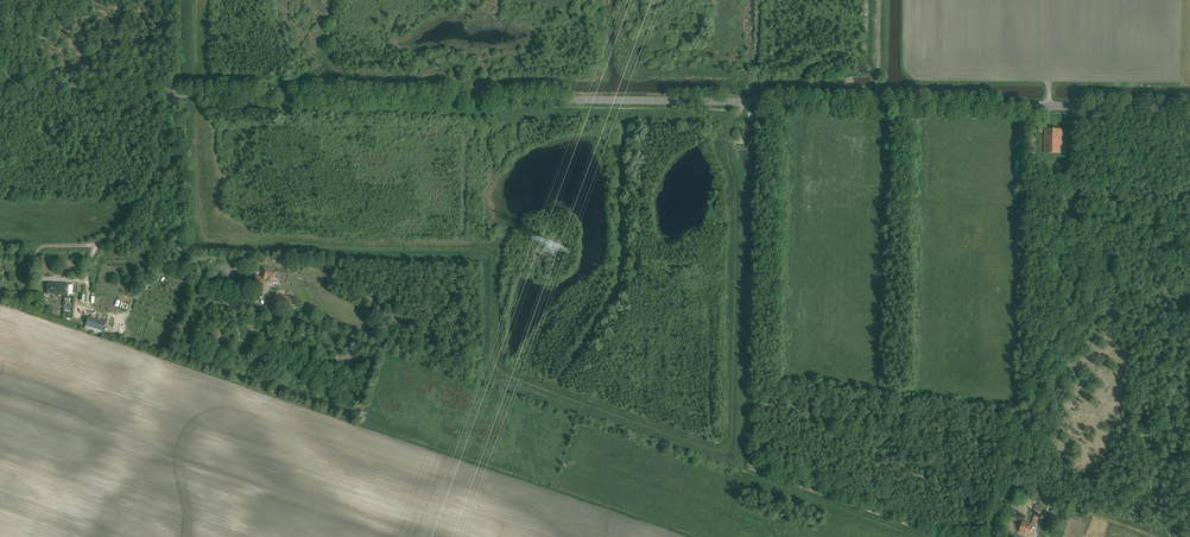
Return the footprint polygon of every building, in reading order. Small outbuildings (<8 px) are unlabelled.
[(1063,154),(1063,129),(1045,129),(1044,153),(1063,154)] [(261,277),(256,275),(254,283),(256,284),(255,287),(260,289),(261,286),(265,287),(268,280),(270,280),(271,277),(275,278),(277,272),(264,268),(261,277)] [(48,284),(47,293),(53,293),(53,294),(67,295),(68,284),(57,283),(57,284),(48,284)] [(291,301),(273,294),(270,303),(276,305),(277,302),(289,306),(291,301)] [(105,322),(88,317),(85,325),(102,330),(105,322)] [(1035,506),(1034,510),(1040,512),(1044,501),(1041,500),(1038,507),(1035,506)] [(1061,517),(1063,511),(1053,508),(1051,514),(1061,517)] [(810,514),(802,511),(800,517),(808,520),(810,514)] [(1031,535),(1034,525),(1023,521),(1020,532),(1031,535)]
